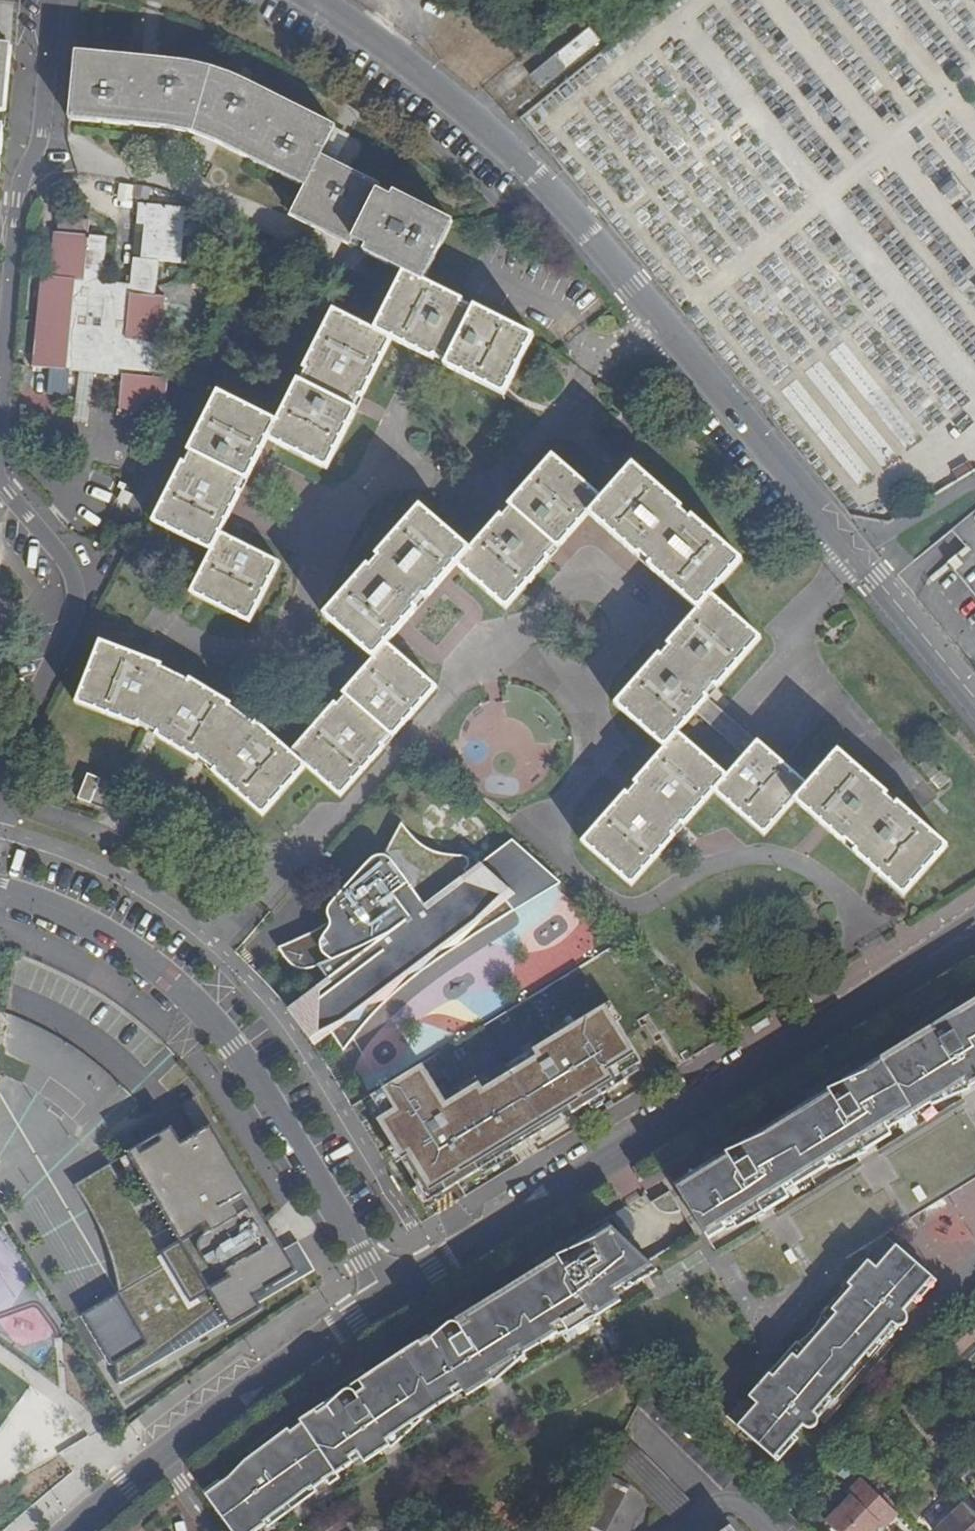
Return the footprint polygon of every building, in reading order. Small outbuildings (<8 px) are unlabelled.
[(590,27),(530,76),(540,90),(601,41),(590,27)] [(11,46),(0,45),(0,112),(5,112),(6,97),(8,80),(11,46)] [(76,53),(72,85),(69,119),(193,132),(305,187),(321,156),(335,127),(248,84),(232,76),(212,69),(191,64),(174,62),(76,53)] [(350,135),(335,127),(321,156),(336,164),(350,135)] [(336,164),(321,156),(305,187),(291,216),(350,245),(353,240),(366,246),(363,251),(404,271),(423,281),(452,222),(393,193),(391,198),(378,192),(381,186),(350,171),(336,164)] [(165,296),(155,295),(158,260),(181,262),(187,207),(138,203),(137,225),(144,225),(141,258),(133,257),(130,285),(103,281),(107,237),(89,235),(91,219),(59,216),(56,232),(54,232),(50,276),(41,275),(32,367),(67,370),(121,375),(119,409),(166,413),(169,379),(166,378),(167,372),(167,366),(170,341),(161,341),(165,296)] [(183,462),(153,521),(212,551),(191,592),(250,622),(280,562),(221,534),(242,492),(236,490),(242,478),(247,481),(267,439),(326,468),(356,410),(351,407),(357,396),(362,399),(392,340),(434,361),(436,356),(447,361),(445,367),(503,396),(533,337),(474,307),(471,312),(460,307),(463,302),(423,281),(404,271),(374,330),(333,310),(303,369),(308,371),(303,382),(298,380),(277,421),(218,392),(188,451),(193,454),(188,465),(183,462)] [(349,478),(367,440),(352,433),(335,471),(349,478)] [(335,703),(292,753),(257,722),(255,724),(230,706),(231,704),(190,679),(188,681),(161,668),(162,665),(100,641),(76,703),(138,727),(140,724),(157,733),(156,736),(197,760),(198,758),(215,769),(213,772),(263,815),(306,766),(340,796),(384,746),(382,744),(390,735),(392,737),(436,687),(387,644),(418,609),(415,607),(424,598),(426,600),(456,565),(506,608),(549,559),(547,557),(555,547),(557,549),(588,514),(638,558),(640,556),(649,564),(647,566),(698,610),(667,645),(670,647),(661,656),(659,654),(615,704),(664,748),(634,783),(636,785),(628,794),(626,792),(582,842),(631,885),(675,836),(673,834),(681,824),(683,826),(714,791),(764,835),(794,800),(844,844),(846,842),(855,850),(853,852),(903,896),(947,847),(897,803),(895,805),(886,797),(888,795),(838,751),(808,785),(758,742),(745,756),(727,776),(678,733),(696,713),(709,698),(706,696),(714,687),(717,689),(760,639),(710,595),(741,561),(691,516),(689,518),(680,511),(682,508),(632,465),(601,500),(552,456),(508,506),(511,508),(503,517),(500,515),(470,550),(420,507),(376,557),(378,559),(370,568),(368,566),(324,616),(373,659),(343,694),(345,696),(337,705),(335,703)] [(969,463),(953,473),(959,482),(974,472),(974,471),(969,463)] [(964,546),(955,553),(946,561),(955,572),(974,597),(974,510),(955,526),(950,530),(958,539),(964,546)] [(439,642),(457,659),(477,637),(459,620),(439,642)] [(758,742),(709,698),(696,713),(745,756),(758,742)] [(921,768),(930,779),(938,773),(929,761),(921,768)] [(940,772),(938,773),(930,779),(939,790),(949,782),(940,772)] [(88,774),(78,799),(90,804),(101,779),(88,774)] [(466,851),(464,852),(455,852),(449,851),(443,850),(436,847),(429,844),(423,840),(416,833),(412,827),(408,820),(399,839),(391,854),(376,876),(357,897),(338,913),(317,928),(303,936),(279,946),(282,956),(288,964),(295,969),(304,972),(313,971),(318,970),(326,982),(317,989),(325,1002),(316,1010),(314,1012),(314,1016),(314,1019),(316,1022),(330,1036),(335,1042),(342,1050),(378,1010),(407,984),(442,956),(473,935),(495,922),(516,911),(496,884),(493,880),(489,878),(485,876),(481,877),(477,878),(473,881),(452,896),(441,881),(447,875),(453,871),(460,868),(464,867),(466,867),(469,867),(471,866),(473,865),(475,863),(476,860),(476,858),(475,855),(473,853),(471,852),(469,851),(466,851)] [(421,1070),(373,1100),(386,1120),(379,1125),(400,1158),(406,1154),(433,1195),(642,1065),(606,1007),(529,1055),(533,1062),(483,1093),(479,1086),(445,1108),(421,1070)] [(715,1247),(974,1090),(974,1010),(680,1186),(704,1228),(715,1247)] [(169,1263),(81,1315),(106,1358),(111,1367),(114,1365),(116,1385),(226,1325),(232,1336),(265,1317),(258,1306),(316,1275),(300,1245),(286,1253),(196,1096),(181,1106),(200,1135),(183,1145),(174,1131),(130,1156),(197,1273),(181,1282),(169,1263)] [(681,1211),(669,1192),(651,1203),(655,1207),(657,1209),(661,1212),(665,1213),(673,1213),(681,1211)] [(266,1524),(265,1522),(334,1471),(336,1474),(353,1463),(350,1458),(358,1453),(365,1463),(390,1446),(387,1440),(412,1424),(409,1418),(416,1413),(420,1418),(455,1396),(452,1390),(460,1386),(467,1396),(493,1380),(490,1374),(515,1359),(512,1354),(520,1349),(523,1354),(558,1333),(554,1327),(562,1323),(565,1328),(591,1312),(594,1318),(621,1301),(614,1291),(622,1286),(625,1291),(643,1280),(640,1275),(653,1267),(648,1262),(612,1228),(585,1244),(557,1257),(559,1260),(551,1265),(549,1262),(464,1314),(469,1322),(461,1327),(459,1325),(457,1324),(456,1323),(453,1323),(451,1323),(449,1324),(443,1329),(432,1338),(421,1345),(419,1342),(359,1381),(364,1389),(356,1394),(354,1392),(351,1390),(348,1390),(344,1392),(339,1396),(327,1407),(317,1414),(315,1410),(300,1420),(302,1423),(291,1432),(288,1429),(245,1461),(240,1467),(231,1477),(228,1479),(206,1495),(232,1530),(257,1530),(266,1524)] [(737,1427),(774,1459),(803,1425),(804,1427),(805,1427),(807,1428),(809,1429),(811,1429),(813,1428),(814,1427),(815,1427),(816,1426),(817,1425),(818,1423),(818,1422),(818,1421),(818,1420),(818,1419),(818,1417),(817,1416),(816,1415),(816,1414),(815,1414),(814,1413),(892,1323),(894,1325),(895,1326),(897,1326),(898,1327),(899,1327),(901,1327),(902,1326),(903,1326),(904,1325),(905,1324),(906,1323),(907,1322),(907,1321),(908,1320),(908,1319),(908,1318),(908,1317),(907,1315),(907,1314),(907,1313),(906,1312),(905,1312),(904,1311),(933,1278),(896,1245),(876,1268),(868,1261),(847,1284),(851,1287),(831,1310),(836,1314),(797,1358),(793,1354),(773,1377),(769,1373),(749,1397),(757,1404),(737,1427)] [(964,1337),(947,1344),(956,1364),(972,1356),(964,1337)] [(744,1468),(653,1377),(638,1405),(723,1490),(744,1468)] [(632,1442),(613,1460),(673,1521),(692,1502),(632,1442)] [(607,1473),(576,1530),(606,1530),(630,1486),(607,1473)] [(849,1492),(852,1495),(826,1521),(837,1530),(874,1530),(881,1524),(884,1528),(898,1513),(863,1478),(849,1492)] [(935,1530),(974,1530),(974,1506),(968,1499),(935,1530)]
